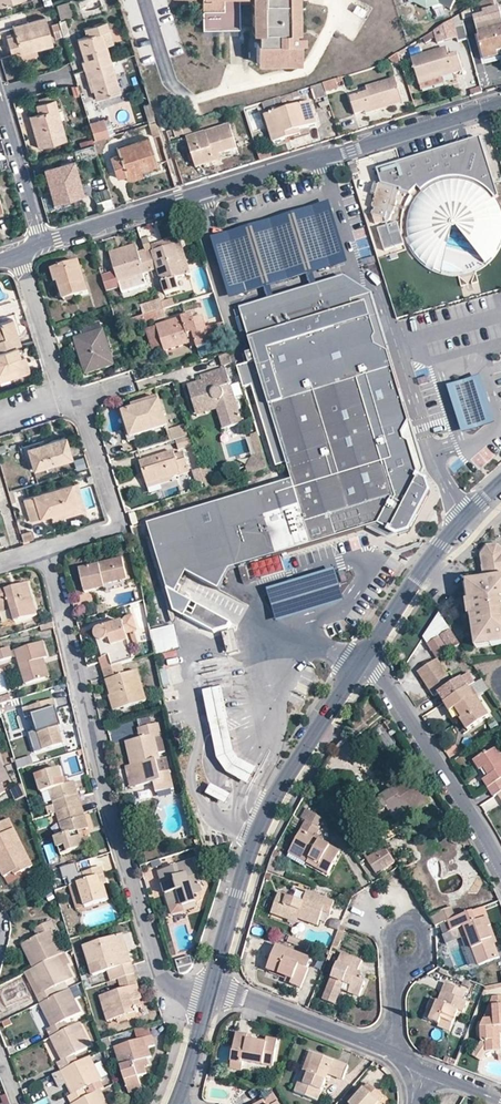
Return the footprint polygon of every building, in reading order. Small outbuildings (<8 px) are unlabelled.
[(202,14),(222,13),(222,0),(201,0),(202,14)] [(202,14),(202,31),(239,30),(238,0),(222,0),(222,13),(202,14)] [(250,30),(256,30),(257,62),(299,61),(299,40),(303,40),(303,32),(294,33),(294,29),(298,29),(298,0),(249,0),(250,30)] [(414,2),(428,9),(440,5),(452,11),(457,0),(414,0),(414,2)] [(475,17),(491,13),(497,11),(493,0),(482,0),(473,6),(475,17)] [(55,5),(60,19),(72,15),(68,1),(55,5)] [(428,9),(431,21),(444,17),(440,5),(428,9)] [(475,17),(477,24),(486,22),(488,29),(494,27),(491,13),(475,17)] [(467,39),(459,14),(452,19),(433,30),(437,43),(455,38),(457,42),(467,39)] [(52,41),(45,15),(12,24),(14,32),(6,35),(11,52),(20,50),(35,46),(52,41)] [(85,34),(108,28),(106,19),(83,26),(85,34)] [(51,23),(55,37),(61,35),(57,21),(51,23)] [(484,60),(498,56),(497,52),(500,50),(500,26),(494,27),(488,29),(486,22),(477,24),(480,37),(478,38),(484,60)] [(78,36),(84,58),(81,59),(83,68),(110,61),(105,43),(112,41),(108,28),(85,34),(78,36)] [(35,46),(20,50),(21,57),(37,52),(35,46)] [(449,55),(446,47),(411,57),(418,79),(419,83),(421,89),(444,82),(442,77),(441,72),(453,69),(454,73),(462,70),(457,53),(449,55)] [(201,50),(201,63),(212,63),(212,61),(212,52),(212,51),(211,51),(202,50),(201,50)] [(90,75),(96,95),(118,89),(110,61),(83,68),(86,77),(90,75)] [(323,79),(324,88),(340,86),(339,78),(323,79)] [(350,96),(355,113),(365,110),(400,99),(395,78),(366,86),(367,92),(350,96)] [(311,88),(313,97),(324,94),(322,85),(311,88)] [(298,90),(280,96),(282,103),(300,98),(298,90)] [(400,99),(365,110),(366,114),(402,103),(400,99)] [(29,116),(38,147),(64,140),(52,100),(36,105),(38,113),(29,116)] [(266,114),(274,142),(287,137),(285,133),(300,129),(315,124),(308,101),(266,114)] [(108,137),(103,120),(88,124),(94,141),(108,137)] [(195,131),(193,123),(181,128),(182,133),(183,134),(195,131)] [(187,138),(195,166),(216,160),(214,155),(219,153),(236,148),(230,125),(187,138)] [(300,129),(285,133),(287,137),(301,133),(300,129)] [(484,151),(480,137),(471,140),(469,147),(480,149),(479,153),(483,154),(484,151)] [(154,166),(146,139),(116,148),(118,156),(110,158),(116,177),(124,175),(140,170),(154,166)] [(389,219),(391,218),(392,212),(393,211),(397,200),(396,199),(397,194),(399,194),(400,193),(399,189),(409,192),(419,188),(420,191),(416,196),(413,200),(409,209),(406,217),(405,225),(406,231),(408,241),(411,248),(414,255),(416,257),(418,259),(422,263),(429,268),(437,272),(448,275),(456,275),(463,275),(466,274),(477,270),(485,265),(494,256),(496,253),(498,250),(500,244),(500,209),(499,204),(497,201),(494,197),(498,196),(484,151),(483,154),(479,153),(480,149),(469,147),(471,140),(469,141),(388,166),(376,170),(381,184),(378,186),(372,206),(375,207),(374,211),(372,211),(372,214),(374,223),(389,219)] [(45,169),(54,200),(79,193),(71,162),(45,169)] [(140,170),(124,175),(126,182),(143,177),(140,170)] [(113,207),(108,187),(92,192),(98,211),(113,207)] [(251,227),(212,238),(230,301),(269,289),(347,265),(339,239),(329,204),(251,227)] [(62,212),(64,219),(71,217),(70,210),(62,212)] [(404,243),(397,221),(377,227),(384,249),(404,243)] [(174,245),(183,275),(189,273),(179,237),(151,245),(153,251),(174,245)] [(111,259),(137,251),(135,244),(109,252),(111,259)] [(145,253),(150,271),(158,269),(163,286),(183,280),(182,276),(183,275),(174,245),(153,251),(145,253)] [(102,277),(106,290),(120,286),(121,292),(146,285),(142,274),(150,271),(145,253),(138,255),(137,251),(111,259),(115,273),(102,277)] [(58,274),(64,294),(76,291),(77,294),(88,291),(78,258),(52,266),(54,275),(58,274)] [(376,346),(388,352),(369,292),(344,278),(240,308),(242,316),(346,285),(353,307),(366,303),(376,335),(374,340),(376,346)] [(229,570),(379,524),(385,528),(398,535),(408,530),(430,492),(427,480),(419,477),(409,443),(404,440),(402,434),(405,430),(409,422),(388,352),(376,346),(374,340),(376,335),(366,303),(353,307),(346,285),(242,316),(253,352),(246,354),(249,363),(256,361),(287,464),(292,480),(270,487),(265,488),(147,524),(167,589),(175,593),(186,573),(218,590),(229,570)] [(141,306),(143,315),(155,312),(162,309),(159,300),(141,306)] [(143,315),(146,321),(157,319),(155,312),(143,315)] [(197,346),(201,360),(211,357),(207,346),(225,341),(220,324),(206,328),(203,317),(194,320),(192,314),(157,325),(165,351),(190,343),(189,340),(195,339),(197,346)] [(12,319),(0,322),(0,325),(0,326),(0,350),(15,345),(20,344),(12,319)] [(113,363),(99,320),(81,326),(84,335),(82,335),(88,352),(81,354),(86,371),(113,363)] [(153,354),(165,351),(157,325),(146,329),(153,354)] [(88,352),(82,335),(76,337),(81,354),(88,352)] [(12,372),(13,377),(29,372),(25,359),(17,362),(15,356),(19,355),(15,345),(0,350),(0,376),(12,372)] [(220,357),(223,367),(231,365),(228,354),(220,357)] [(256,361),(249,363),(237,367),(244,388),(252,385),(277,467),(287,464),(256,361)] [(188,386),(196,411),(222,403),(229,428),(242,424),(226,369),(200,377),(202,381),(188,386)] [(13,377),(12,372),(0,376),(0,382),(13,377)] [(458,432),(492,423),(479,375),(445,384),(458,432)] [(123,409),(131,433),(135,432),(167,423),(159,398),(123,409)] [(222,403),(196,411),(197,417),(217,411),(223,430),(229,428),(222,403)] [(170,431),(172,441),(177,439),(187,436),(184,427),(170,431)] [(250,436),(257,456),(264,453),(258,433),(250,436)] [(177,439),(179,448),(190,445),(187,436),(177,439)] [(28,448),(33,468),(69,457),(64,438),(45,443),(28,448)] [(140,463),(147,484),(166,478),(168,483),(174,481),(172,477),(189,471),(183,454),(174,457),(173,452),(142,462),(140,463)] [(264,453),(257,456),(251,457),(245,469),(248,476),(269,470),(264,453)] [(200,469),(204,483),(211,481),(207,467),(200,469)] [(194,471),(198,485),(204,483),(200,469),(194,471)] [(265,488),(270,487),(267,475),(261,477),(265,488)] [(166,478),(147,484),(149,489),(168,483),(166,478)] [(77,505),(50,513),(52,521),(86,510),(77,483),(71,484),(77,505)] [(24,499),(31,520),(50,513),(77,505),(71,484),(24,499)] [(30,531),(20,533),(23,542),(33,539),(30,531)] [(495,544),(486,546),(480,554),(483,579),(472,580),(474,599),(472,600),(473,614),(471,615),(475,642),(490,640),(490,645),(500,644),(500,548),(495,544)] [(80,569),(85,592),(105,587),(104,583),(126,578),(122,558),(99,563),(100,564),(80,569)] [(126,578),(104,583),(105,587),(127,582),(126,578)] [(28,583),(13,587),(12,586),(0,589),(0,608),(10,605),(14,621),(37,615),(28,583)] [(10,605),(0,608),(0,612),(8,610),(11,622),(14,621),(10,605)] [(428,644),(449,630),(438,613),(423,637),(428,644)] [(129,641),(122,621),(98,628),(96,629),(95,631),(94,633),(94,634),(94,636),(95,638),(95,639),(96,640),(97,641),(101,642),(105,656),(102,657),(100,658),(103,669),(120,663),(117,652),(130,648),(128,641),(129,641)] [(53,622),(40,626),(40,630),(54,627),(53,622)] [(180,650),(175,625),(150,630),(155,655),(180,650)] [(234,648),(230,627),(221,629),(225,650),(234,648)] [(449,630),(428,644),(437,658),(450,650),(459,644),(449,630)] [(105,656),(101,642),(97,641),(102,657),(105,656)] [(15,650),(25,684),(45,678),(40,659),(44,658),(47,657),(42,642),(15,650)] [(12,656),(10,647),(0,650),(0,648),(0,660),(12,656)] [(40,659),(45,678),(50,677),(44,658),(40,659)] [(424,682),(434,696),(438,693),(444,702),(446,701),(466,688),(459,676),(452,681),(437,658),(420,670),(427,680),(424,682)] [(146,701),(137,671),(124,675),(120,663),(103,669),(106,680),(109,679),(114,694),(110,695),(114,710),(146,701)] [(170,684),(169,667),(160,668),(162,684),(170,684)] [(310,685),(314,675),(302,671),(298,680),(310,685)] [(114,694),(109,679),(106,680),(105,680),(110,695),(114,694)] [(471,684),(468,687),(475,698),(478,695),(471,684)] [(462,718),(469,729),(491,714),(478,695),(475,698),(468,687),(466,688),(446,701),(444,702),(450,712),(455,708),(462,718)] [(207,716),(209,721),(217,759),(221,765),(227,773),(244,783),(248,785),(257,769),(253,766),(240,759),(235,752),(234,748),(228,718),(227,712),(224,701),(222,688),(203,692),(205,705),(207,716)] [(11,700),(10,695),(0,697),(0,703),(11,700)] [(53,698),(21,708),(29,733),(31,733),(36,751),(63,743),(59,730),(58,725),(61,724),(53,698)] [(462,718),(455,708),(450,712),(457,722),(462,718)] [(131,765),(136,786),(154,782),(156,792),(173,788),(169,770),(159,773),(156,761),(159,761),(154,737),(161,736),(158,724),(138,728),(140,738),(125,741),(131,765)] [(384,724),(375,728),(386,749),(394,744),(384,724)] [(500,755),(495,748),(486,753),(485,751),(472,759),(479,770),(481,768),(487,776),(482,779),(493,796),(498,793),(500,791),(500,754),(500,755)] [(156,761),(159,773),(169,770),(167,759),(159,761),(156,761)] [(0,762),(0,795),(6,792),(1,782),(8,779),(0,762)] [(136,786),(131,765),(125,766),(130,788),(136,786)] [(50,790),(56,812),(81,805),(74,781),(65,784),(59,768),(43,772),(43,773),(37,775),(42,792),(50,790)] [(362,798),(384,832),(428,803),(411,778),(391,791),(383,796),(379,790),(378,788),(376,789),(362,798)] [(362,798),(376,789),(371,782),(357,791),(362,798)] [(15,799),(26,795),(22,784),(11,788),(15,799)] [(228,806),(233,796),(217,787),(212,784),(207,795),(212,798),(228,806)] [(383,796),(391,791),(387,785),(379,790),(383,796)] [(56,812),(63,835),(55,837),(61,854),(67,852),(67,853),(83,847),(79,830),(88,828),(81,805),(56,812)] [(307,820),(320,828),(325,818),(312,811),(307,820)] [(4,877),(13,873),(20,869),(22,872),(33,866),(9,818),(0,823),(0,870),(4,877)] [(307,820),(292,847),(310,858),(308,862),(327,873),(339,850),(321,840),(319,842),(313,839),(315,836),(320,828),(307,820)] [(52,842),(43,845),(49,863),(58,861),(52,842)] [(194,848),(196,855),(206,852),(207,852),(203,845),(194,848)] [(377,850),(383,859),(390,855),(384,846),(377,850)] [(310,858),(292,847),(289,852),(308,862),(310,858)] [(383,859),(377,850),(367,858),(376,874),(394,862),(390,855),(383,859)] [(402,866),(408,861),(401,856),(397,862),(400,865),(402,866)] [(203,890),(194,860),(158,871),(163,885),(167,883),(170,891),(165,893),(169,905),(181,901),(182,906),(183,906),(196,902),(193,893),(203,890)] [(76,862),(59,867),(63,878),(67,877),(69,885),(77,883),(84,906),(105,900),(101,885),(105,883),(106,883),(101,866),(80,873),(76,862)] [(483,883),(478,874),(468,890),(469,894),(476,894),(483,883)] [(76,909),(84,906),(77,883),(69,885),(76,909)] [(105,883),(101,885),(105,900),(109,899),(105,883)] [(279,893),(271,913),(290,921),(292,916),(298,918),(317,925),(323,911),(330,913),(334,901),(307,891),(303,902),(279,893)] [(172,914),(185,911),(183,906),(182,906),(181,901),(169,905),(172,914)] [(197,907),(196,902),(183,906),(185,911),(197,907)] [(456,917),(448,920),(452,930),(463,926),(478,964),(500,956),(494,943),(488,927),(491,926),(488,917),(484,906),(456,917)] [(429,916),(435,925),(448,920),(456,917),(451,907),(429,916)] [(63,953),(51,930),(55,928),(51,920),(33,929),(37,937),(26,942),(31,953),(26,955),(33,968),(59,956),(63,953)] [(488,927),(494,943),(497,942),(491,926),(488,927)] [(116,936),(122,954),(128,952),(122,934),(116,936)] [(83,945),(92,975),(107,970),(110,981),(117,979),(135,974),(128,952),(122,954),(116,936),(83,945)] [(21,944),(26,955),(31,953),(26,942),(21,944)] [(276,945),(267,969),(287,976),(293,979),(291,984),(300,987),(311,959),(276,945)] [(342,952),(324,998),(336,1004),(341,990),(344,982),(351,985),(349,992),(359,997),(365,982),(361,971),(358,970),(362,960),(342,952)] [(70,979),(59,956),(33,968),(29,970),(35,981),(39,979),(45,991),(41,994),(36,996),(40,1003),(62,992),(58,984),(70,979)] [(99,996),(107,1021),(116,1018),(136,1012),(134,1008),(133,1002),(139,999),(142,999),(135,974),(117,979),(121,990),(99,996)] [(35,981),(41,994),(45,991),(39,979),(35,981)] [(351,985),(344,982),(341,990),(349,992),(351,985)] [(466,990),(445,982),(441,990),(446,992),(442,1002),(437,1000),(431,998),(423,1017),(439,1023),(438,1026),(449,1031),(458,1009),(463,1011),(468,1001),(462,999),(466,990)] [(81,1012),(69,989),(62,992),(40,1003),(45,1015),(49,1013),(55,1025),(51,1027),(46,1030),(50,1037),(68,1028),(64,1020),(81,1012)] [(446,992),(441,990),(437,1000),(442,1002),(446,992)] [(481,1042),(486,1051),(488,1051),(500,1050),(500,1033),(500,1027),(500,997),(492,997),(481,1029),(481,1042)] [(133,1002),(134,1008),(141,1006),(139,999),(133,1002)] [(137,1017),(136,1012),(116,1018),(118,1023),(137,1017)] [(45,1015),(51,1027),(55,1025),(49,1013),(45,1015)] [(465,1037),(469,1027),(456,1022),(452,1032),(465,1037)] [(91,1046),(79,1023),(68,1028),(50,1037),(55,1048),(59,1046),(65,1059),(61,1060),(57,1063),(60,1071),(78,1062),(75,1054),(91,1046)] [(148,1024),(135,1029),(138,1040),(152,1036),(148,1024)] [(236,1033),(230,1068),(242,1070),(243,1061),(272,1066),(277,1040),(267,1038),(266,1042),(246,1038),(247,1035),(236,1033)] [(114,1047),(127,1089),(140,1085),(138,1076),(147,1074),(145,1067),(149,1065),(147,1058),(152,1057),(149,1047),(155,1045),(152,1036),(138,1040),(114,1047)] [(481,1042),(471,1055),(481,1062),(488,1051),(486,1051),(481,1042)] [(55,1048),(61,1060),(65,1059),(59,1046),(55,1048)] [(307,1072),(314,1053),(310,1051),(302,1070),(307,1072)] [(302,1070),(295,1091),(318,1100),(328,1073),(342,1079),(348,1065),(314,1053),(307,1072),(302,1070)] [(52,1075),(57,1086),(66,1082),(70,1080),(76,1092),(72,1094),(67,1096),(71,1103),(72,1103),(75,1103),(89,1096),(85,1088),(101,1080),(89,1057),(78,1062),(60,1071),(52,1075)] [(66,1082),(72,1094),(76,1092),(70,1080),(66,1082)] [(350,1103),(383,1103),(379,1101),(383,1096),(369,1083),(350,1103)] [(140,1085),(127,1089),(129,1094),(142,1089),(140,1085)] [(100,1091),(89,1096),(75,1103),(76,1103),(106,1103),(100,1091)]
